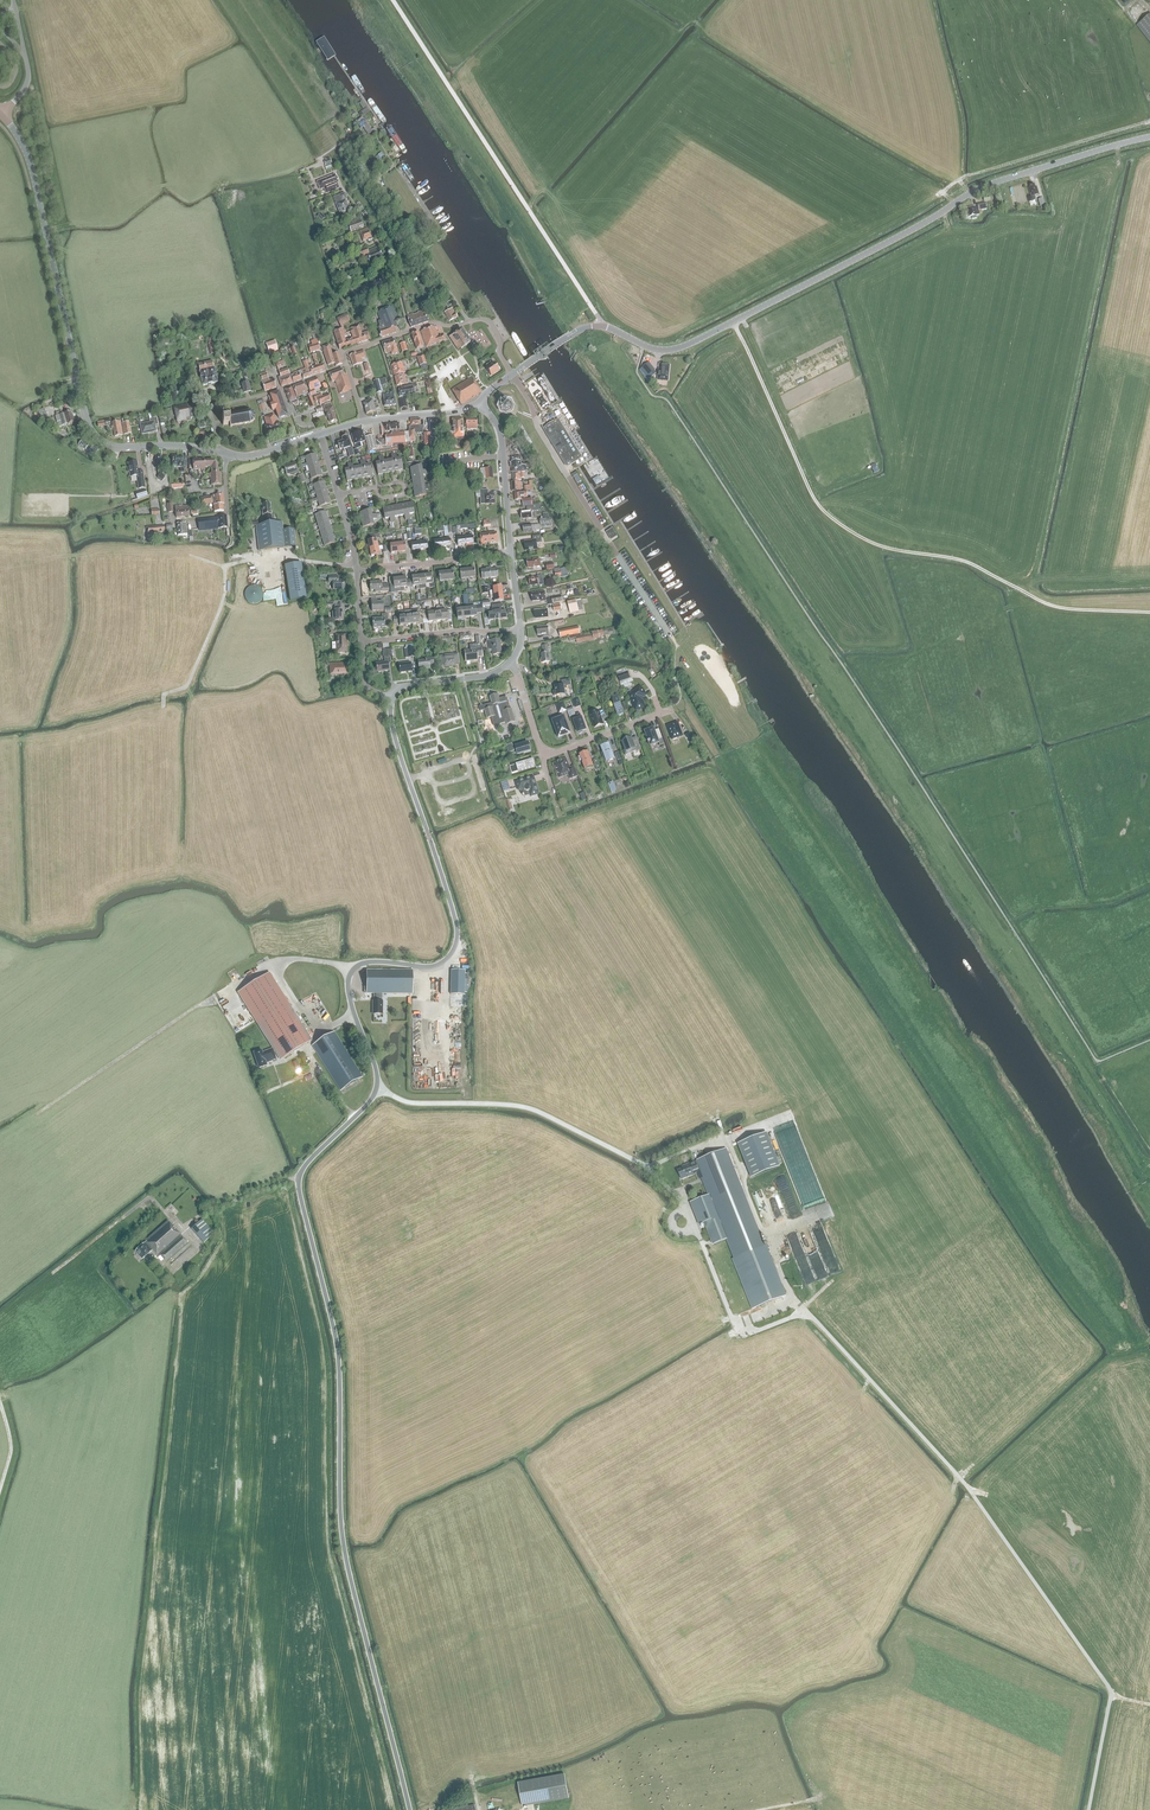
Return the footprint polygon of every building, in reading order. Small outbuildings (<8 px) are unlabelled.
[(1136,25),(1149,43),(1149,15),(1136,25)] [(323,38),(315,43),(326,62),(335,56),(323,38)] [(366,93),(354,76),(349,78),(362,96),(366,93)] [(384,119),(370,98),(365,101),(379,123),(384,119)] [(374,128),(371,130),(368,125),(366,122),(367,121),(365,119),(363,118),(362,119),(361,118),(359,119),(361,122),(359,123),(354,115),(355,113),(353,111),(350,113),(366,136),(372,132),(373,133),(376,131),(374,128)] [(404,149),(392,134),(389,137),(400,152),(404,149)] [(384,157),(381,152),(368,161),(371,166),(384,157)] [(338,182),(335,175),(318,181),(317,183),(319,188),(321,189),(324,188),(326,193),(339,188),(337,183),(338,182)] [(1035,187),(1034,184),(1029,186),(1029,187),(1028,188),(1030,196),(1027,197),(1029,202),(1036,200),(1034,195),(1038,194),(1036,186),(1035,187)] [(346,199),(344,193),(333,198),(339,213),(349,209),(345,200),(346,199)] [(987,209),(985,202),(977,204),(978,211),(979,211),(979,213),(982,212),(981,210),(987,209)] [(969,217),(971,216),(972,219),(977,218),(976,215),(979,214),(977,207),(974,207),(974,206),(967,208),(969,217)] [(363,227),(360,219),(348,223),(350,231),(363,227)] [(368,231),(367,228),(359,231),(363,241),(368,239),(368,240),(372,239),(369,230),(368,231)] [(362,248),(360,243),(352,246),(352,247),(349,248),(351,253),(362,248)] [(383,257),(379,246),(367,251),(366,248),(355,253),(358,258),(365,255),(369,263),(383,257)] [(399,323),(393,306),(377,312),(380,321),(378,321),(379,326),(378,327),(379,328),(380,328),(380,329),(379,330),(381,337),(396,332),(394,325),(399,323)] [(456,313),(452,307),(444,313),(449,321),(457,317),(455,313),(456,313)] [(428,321),(424,310),(417,312),(418,313),(413,315),(413,314),(407,316),(410,327),(428,321)] [(349,346),(347,339),(345,340),(344,337),(347,336),(343,324),(351,321),(348,314),(337,318),(340,325),(342,329),(333,332),(339,349),(349,346)] [(352,337),(347,339),(349,346),(370,339),(367,331),(361,333),(359,325),(352,328),(351,328),(352,331),(350,331),(352,337)] [(438,335),(434,326),(420,330),(426,347),(446,339),(443,333),(438,335)] [(470,343),(461,329),(452,335),(452,334),(449,336),(457,351),(470,343)] [(422,343),(418,331),(411,334),(416,349),(423,347),(422,343)] [(317,335),(317,336),(316,333),(312,334),(313,340),(310,341),(312,345),(308,346),(310,353),(320,350),(318,344),(320,343),(317,335)] [(398,353),(394,339),(382,343),(384,350),(385,353),(390,352),(391,354),(398,353)] [(278,349),(275,340),(266,343),(269,352),(278,349)] [(407,350),(405,342),(399,344),(402,352),(407,350)] [(330,348),(329,345),(322,347),(323,350),(328,365),(335,363),(335,366),(342,364),(339,352),(332,354),(330,348)] [(365,357),(363,351),(349,355),(353,366),(362,363),(361,358),(365,357)] [(426,364),(423,355),(417,357),(419,366),(426,364)] [(319,373),(316,365),(312,367),(311,365),(308,366),(307,361),(309,361),(309,359),(306,360),(312,376),(319,373)] [(312,376),(306,360),(303,361),(305,368),(300,370),(303,378),(312,376)] [(214,368),(212,361),(198,365),(200,372),(199,372),(199,373),(203,386),(218,382),(217,382),(214,369),(214,368)] [(316,365),(319,373),(325,371),(323,363),(319,365),(318,362),(315,363),(316,365)] [(492,364),(490,362),(485,365),(487,367),(485,369),(490,376),(499,370),(494,363),(492,364)] [(400,364),(391,366),(394,375),(403,373),(405,372),(402,363),(400,364)] [(654,370),(648,363),(642,367),(648,375),(654,370)] [(368,365),(368,364),(364,365),(365,371),(370,370),(370,373),(374,372),(373,364),(368,365)] [(669,365),(660,364),(659,372),(658,380),(667,381),(668,373),(669,365)] [(280,377),(278,378),(281,386),(292,383),(287,369),(278,372),(280,377)] [(344,375),(342,369),(328,374),(331,382),(335,381),(339,394),(351,389),(346,374),(344,375)] [(301,379),(298,371),(293,373),(293,374),(291,375),(293,382),(301,379)] [(269,380),(266,372),(260,374),(262,379),(260,380),(264,391),(276,387),(273,378),(269,380)] [(406,383),(404,374),(394,377),(396,386),(406,383)] [(320,387),(317,377),(307,381),(311,391),(309,391),(311,395),(316,393),(314,389),(320,387)] [(481,392),(472,377),(452,389),(460,404),(481,392)] [(248,382),(247,378),(244,379),(245,383),(241,384),(244,393),(250,392),(248,382)] [(383,391),(379,379),(373,381),(376,393),(383,391)] [(293,386),(296,396),(307,393),(303,382),(293,386)] [(417,387),(416,384),(398,387),(399,396),(413,394),(413,388),(417,387)] [(296,400),(291,387),(284,389),(288,400),(290,402),(294,406),(298,404),(297,400),(296,400)] [(287,416),(279,392),(271,395),(272,399),(269,400),(270,405),(272,411),(273,410),(274,411),(276,410),(279,418),(287,416)] [(394,398),(393,392),(382,394),(383,397),(384,399),(383,400),(384,406),(395,404),(394,398)] [(331,400),(328,394),(322,396),(321,394),(314,397),(316,402),(318,401),(320,404),(331,400)] [(315,405),(311,396),(307,398),(311,407),(315,405)] [(363,403),(365,408),(378,404),(377,402),(374,403),(372,399),(365,401),(365,403),(363,403)] [(509,403),(506,402),(502,404),(501,407),(503,411),(507,412),(510,410),(511,407),(509,403)] [(187,405),(187,403),(173,406),(177,423),(191,420),(191,418),(197,417),(194,404),(187,405)] [(379,408),(378,404),(365,408),(366,413),(376,410),(375,409),(379,408)] [(335,415),(332,406),(324,409),(327,418),(328,417),(330,422),(336,420),(334,415),(335,415)] [(47,417),(44,408),(38,411),(41,419),(47,417)] [(75,422),(71,411),(63,414),(64,414),(53,417),(57,430),(62,428),(61,426),(67,424),(67,425),(75,422)] [(251,412),(248,411),(228,414),(228,417),(221,418),(223,425),(229,424),(230,427),(230,426),(231,427),(250,423),(253,421),(255,418),(254,414),(251,412)] [(276,422),(274,414),(264,417),(266,426),(265,426),(267,434),(281,429),(278,422),(276,422)] [(140,425),(142,434),(156,431),(154,425),(158,425),(156,417),(149,419),(150,422),(140,425)] [(410,426),(409,426),(410,441),(410,442),(415,441),(415,433),(416,433),(422,433),(423,433),(422,428),(423,428),(423,427),(424,427),(424,425),(421,425),(420,425),(419,418),(410,419),(410,426)] [(477,424),(477,418),(465,419),(466,425),(466,429),(477,429),(477,424)] [(438,425),(438,419),(429,419),(429,426),(429,431),(438,431),(438,425)] [(463,437),(462,419),(451,419),(452,434),(444,434),(444,440),(452,440),(452,437),(463,437)] [(123,435),(120,421),(112,422),(114,436),(123,435)] [(128,422),(122,423),(124,435),(130,433),(128,422)] [(546,433),(546,434),(547,434),(547,435),(548,435),(550,439),(549,439),(549,440),(551,442),(555,449),(555,450),(556,450),(558,453),(558,454),(562,461),(563,461),(563,460),(566,464),(566,465),(575,459),(580,456),(558,422),(549,427),(547,428),(546,430),(546,431),(546,432),(546,433)] [(373,435),(364,437),(365,440),(366,440),(368,450),(376,448),(376,447),(392,445),(392,444),(405,443),(404,432),(399,433),(399,430),(398,423),(386,425),(386,431),(391,431),(391,433),(391,436),(385,436),(385,439),(374,441),(373,435)] [(205,435),(205,431),(200,432),(200,436),(202,436),(203,442),(214,440),(213,433),(205,435)] [(360,442),(365,440),(364,437),(362,431),(351,434),(356,449),(361,447),(360,442)] [(351,448),(347,435),(341,437),(342,440),(337,442),(339,449),(343,448),(343,450),(346,449),(348,454),(349,457),(355,455),(354,453),(352,447),(351,448)] [(90,447),(81,440),(78,445),(85,450),(85,449),(94,456),(99,449),(94,445),(92,446),(91,445),(90,447)] [(393,454),(397,471),(403,470),(401,458),(397,459),(395,453),(393,454)] [(305,459),(306,464),(307,464),(318,461),(315,454),(305,457),(305,456),(300,458),(301,460),(305,459)] [(392,460),(388,460),(390,473),(397,471),(393,454),(391,454),(392,460)] [(161,460),(160,456),(155,456),(156,459),(154,459),(155,468),(163,467),(162,460),(161,460)] [(177,457),(177,456),(172,456),(172,465),(173,467),(187,466),(186,460),(183,460),(183,457),(177,457)] [(383,456),(381,457),(384,474),(390,473),(388,460),(384,461),(383,456)] [(362,461),(366,478),(372,476),(370,464),(366,465),(364,460),(365,460),(365,458),(366,458),(365,457),(361,457),(362,461)] [(384,474),(381,457),(378,457),(379,462),(375,463),(378,475),(384,474)] [(519,457),(511,457),(512,462),(511,462),(510,463),(510,465),(512,467),(512,472),(527,471),(523,462),(522,463),(520,461),(519,457)] [(307,466),(309,471),(320,468),(318,461),(307,464),(306,464),(302,465),(303,467),(307,466)] [(361,466),(357,467),(359,479),(366,478),(362,461),(360,461),(361,466)] [(145,488),(143,471),(139,472),(138,470),(137,462),(128,463),(129,467),(127,468),(128,472),(130,472),(130,477),(136,476),(138,489),(145,488)] [(297,471),(295,463),(283,466),(286,475),(297,471)] [(353,480),(350,463),(347,464),(348,469),(344,470),(347,482),(353,480)] [(352,463),(350,463),(353,480),(359,479),(357,467),(353,468),(352,463)] [(874,464),(869,466),(872,474),(877,472),(874,464)] [(410,467),(411,475),(427,472),(427,470),(422,471),(421,466),(410,467)] [(322,476),(320,468),(309,471),(304,472),(305,474),(309,473),(311,479),(322,476)] [(493,479),(492,468),(480,469),(480,480),(493,479)] [(427,475),(427,472),(411,475),(412,482),(423,481),(423,476),(427,475)] [(524,478),(524,472),(512,473),(513,481),(521,480),(521,478),(524,478)] [(596,485),(601,481),(598,476),(592,479),(596,485)] [(315,492),(326,489),(324,481),(313,485),(313,484),(308,485),(309,488),(313,487),(315,491),(315,492)] [(423,481),(412,482),(413,490),(429,487),(429,485),(424,486),(423,481)] [(521,490),(520,481),(511,482),(512,491),(521,490)] [(524,486),(525,491),(527,491),(533,491),(533,485),(532,485),(532,481),(529,481),(529,486),(524,486)] [(430,490),(429,487),(413,490),(414,497),(426,495),(425,490),(430,490)] [(328,496),(326,489),(315,492),(315,491),(311,493),(311,495),(315,494),(317,498),(317,499),(328,496)] [(146,490),(135,493),(137,499),(148,495),(146,490)] [(488,494),(488,490),(479,490),(480,504),(485,504),(495,504),(494,494),(488,494)] [(527,491),(525,491),(522,491),(514,492),(515,500),(521,500),(521,497),(527,497),(527,491)] [(224,504),(223,494),(212,495),(212,496),(201,498),(201,504),(212,503),(213,505),(214,512),(224,511),(223,504),(224,504)] [(317,499),(317,498),(313,500),(313,502),(318,501),(319,507),(330,503),(328,496),(317,499)] [(523,507),(533,506),(532,498),(522,499),(523,507)] [(412,502),(404,504),(407,519),(408,526),(412,525),(411,519),(410,519),(409,514),(414,513),(412,502)] [(271,516),(270,503),(261,504),(264,525),(256,526),(259,551),(295,546),(293,528),(283,530),(282,522),(274,523),(273,515),(271,516)] [(407,519),(404,504),(397,505),(399,516),(404,515),(405,520),(407,519)] [(397,505),(390,506),(393,522),(395,522),(394,517),(399,516),(397,505)] [(527,512),(521,513),(522,519),(532,518),(531,512),(540,511),(539,505),(532,506),(532,507),(526,507),(527,512)] [(180,507),(180,506),(175,506),(176,518),(190,516),(188,506),(180,507)] [(393,522),(390,506),(382,508),(384,519),(389,518),(390,523),(389,523),(390,529),(394,528),(392,522),(393,522)] [(359,512),(361,520),(377,517),(376,514),(372,515),(371,510),(359,512)] [(315,515),(317,522),(328,519),(325,511),(315,515)] [(227,527),(226,516),(216,517),(216,518),(197,520),(199,531),(217,529),(217,528),(227,527)] [(377,517),(361,520),(362,527),(373,525),(372,520),(377,519),(377,517)] [(319,530),(330,527),(328,519),(317,522),(319,530)] [(187,534),(186,523),(177,524),(178,535),(187,534)] [(442,540),(442,547),(450,546),(449,539),(448,533),(452,533),(451,525),(440,526),(441,531),(444,531),(444,536),(446,536),(447,539),(442,540)] [(165,532),(164,526),(147,527),(148,536),(163,535),(163,532),(165,532)] [(330,527),(319,530),(322,538),(332,535),(330,527)] [(611,540),(615,537),(617,535),(612,527),(606,531),(606,532),(611,540)] [(488,533),(489,542),(497,541),(496,532),(488,533)] [(472,533),(465,534),(465,537),(464,537),(465,544),(473,543),(472,536),(472,533)] [(480,543),(489,542),(488,533),(479,534),(480,543)] [(369,548),(380,546),(380,543),(377,543),(376,539),(379,538),(378,534),(370,535),(371,540),(367,541),(369,548)] [(457,545),(465,544),(464,537),(465,537),(465,534),(462,534),(462,538),(456,538),(457,545)] [(335,542),(332,535),(322,538),(324,545),(335,542)] [(541,542),(541,535),(532,536),(533,541),(524,542),(525,550),(537,549),(536,543),(541,542)] [(442,540),(442,536),(439,537),(440,540),(434,541),(434,548),(442,547),(442,540)] [(424,542),(419,543),(420,550),(428,549),(427,542),(426,542),(426,538),(423,539),(424,542)] [(419,543),(419,539),(416,539),(417,543),(411,544),(412,551),(420,550),(419,543)] [(397,544),(398,552),(406,551),(405,543),(397,544)] [(398,552),(397,544),(389,545),(390,553),(398,552)] [(380,546),(369,548),(370,556),(379,554),(378,550),(382,550),(383,553),(387,552),(386,545),(380,546)] [(540,568),(539,558),(526,560),(527,568),(533,567),(533,568),(540,568)] [(306,598),(301,563),(284,565),(290,601),(306,598)] [(490,577),(488,567),(485,568),(485,569),(480,570),(481,578),(490,577)] [(492,567),(488,567),(490,577),(498,576),(497,568),(492,568),(492,567)] [(474,568),(466,569),(467,578),(475,577),(474,568)] [(467,578),(466,569),(459,570),(460,579),(467,578)] [(452,571),(445,572),(446,580),(453,580),(452,571)] [(446,580),(445,572),(438,572),(439,581),(446,580)] [(422,575),(418,576),(419,589),(420,589),(420,594),(426,593),(426,588),(424,574),(422,574),(422,575)] [(424,574),(426,588),(429,588),(434,587),(434,583),(432,584),(431,574),(426,575),(426,574),(424,574)] [(412,580),(409,581),(410,587),(412,586),(416,586),(416,590),(419,589),(418,576),(413,576),(413,575),(411,576),(412,580)] [(543,585),(542,575),(537,576),(538,577),(529,578),(530,586),(539,585),(543,585)] [(338,580),(338,576),(328,577),(328,583),(333,583),(333,589),(344,589),(344,580),(338,580)] [(403,577),(399,578),(401,592),(404,591),(403,587),(407,587),(410,587),(409,581),(406,581),(405,576),(403,577)] [(390,593),(401,592),(399,578),(394,579),(394,578),(392,578),(393,584),(389,585),(390,593)] [(381,585),(381,581),(369,582),(370,590),(375,590),(375,592),(388,591),(388,584),(381,585)] [(255,586),(254,585),(252,586),(251,586),(249,587),(248,588),(247,589),(246,590),(245,591),(245,593),(245,595),(245,596),(245,598),(246,599),(247,601),(248,602),(249,603),(251,603),(252,604),(254,604),(255,604),(257,603),(258,603),(260,602),(261,601),(262,599),(263,598),(263,596),(263,595),(263,593),(263,591),(262,590),(261,589),(260,588),(258,587),(257,586),(255,586)] [(490,595),(502,593),(501,586),(492,587),(493,590),(489,591),(490,595)] [(546,601),(545,591),(535,592),(535,593),(531,594),(532,601),(541,600),(541,601),(546,601)] [(502,593),(490,595),(490,598),(494,598),(494,601),(503,600),(502,593)] [(377,602),(377,598),(371,599),(371,611),(383,610),(383,601),(377,602)] [(581,599),(576,600),(567,602),(570,613),(578,612),(578,611),(583,610),(581,599)] [(471,603),(468,603),(470,617),(474,616),(474,617),(476,617),(476,613),(482,612),(482,606),(472,607),(471,603)] [(561,610),(560,603),(552,604),(554,611),(561,610)] [(332,620),(334,620),(335,621),(343,620),(343,609),(344,609),(344,604),(336,605),(337,609),(334,609),(334,612),(332,612),(332,620)] [(496,605),(497,619),(506,618),(505,611),(501,611),(501,607),(502,607),(501,604),(496,605)] [(462,619),(464,619),(462,608),(459,609),(459,605),(455,605),(457,619),(462,618),(462,619)] [(489,620),(497,619),(496,605),(491,605),(492,612),(488,613),(489,620)] [(443,606),(440,607),(439,607),(441,620),(445,620),(446,621),(448,621),(448,620),(451,619),(450,610),(443,611),(443,606)] [(427,610),(422,611),(423,619),(428,618),(428,622),(433,621),(433,622),(435,622),(434,612),(430,612),(430,608),(427,608),(427,610)] [(548,617),(547,609),(534,611),(535,619),(548,617)] [(418,620),(423,619),(422,611),(417,611),(417,610),(411,610),(412,624),(417,623),(417,624),(419,624),(418,620)] [(406,626),(404,611),(398,612),(398,616),(393,617),(394,624),(399,624),(399,625),(404,625),(404,626),(406,626)] [(388,621),(387,614),(381,614),(382,618),(372,619),(373,628),(385,627),(384,621),(388,621)] [(549,636),(548,626),(536,627),(537,635),(543,635),(543,637),(549,636)] [(578,627),(567,629),(568,635),(579,633),(578,627)] [(615,633),(614,628),(598,632),(598,631),(575,636),(569,637),(569,641),(576,640),(577,643),(599,639),(599,637),(615,633)] [(347,652),(346,634),(335,634),(336,642),(332,643),(332,649),(336,649),(336,653),(347,652)] [(501,654),(499,639),(486,641),(487,650),(492,649),(492,655),(501,654)] [(414,657),(413,647),(413,644),(405,645),(405,648),(408,648),(409,657),(414,657)] [(548,653),(548,645),(542,646),(543,653),(541,654),(542,659),(540,659),(541,663),(550,662),(549,653),(548,653)] [(482,656),(481,647),(476,648),(476,649),(464,651),(465,661),(478,660),(477,656),(482,656)] [(383,650),(383,652),(382,653),(382,656),(384,656),(384,662),(376,663),(377,672),(389,670),(388,663),(391,663),(390,656),(388,657),(387,649),(383,650)] [(458,663),(460,662),(459,653),(440,655),(441,665),(444,665),(444,667),(455,666),(455,664),(458,663)] [(434,664),(433,657),(425,658),(425,660),(417,660),(418,669),(430,667),(430,665),(434,664)] [(411,671),(410,662),(398,664),(399,672),(411,671)] [(348,674),(348,663),(329,664),(330,675),(348,674)] [(630,678),(627,671),(617,675),(619,681),(630,678)] [(570,686),(570,679),(561,681),(562,686),(555,686),(556,691),(553,691),(554,696),(566,695),(565,689),(567,689),(566,686),(570,686)] [(645,695),(640,688),(632,694),(631,697),(636,710),(644,707),(641,700),(642,697),(645,695)] [(499,698),(498,694),(489,697),(491,703),(479,707),(480,711),(484,710),(486,719),(491,717),(493,726),(506,722),(507,724),(516,722),(512,709),(510,709),(507,698),(507,697),(507,696),(506,697),(506,696),(499,698)] [(623,710),(617,696),(612,698),(614,706),(618,716),(623,714),(623,710)] [(580,705),(578,698),(572,700),(575,707),(580,705)] [(566,710),(563,703),(556,705),(559,713),(566,710)] [(567,710),(570,717),(576,714),(573,707),(567,710)] [(606,716),(603,710),(599,711),(589,714),(594,728),(603,724),(602,720),(603,718),(606,716)] [(586,730),(580,713),(576,714),(578,719),(573,720),(578,733),(579,732),(579,734),(582,732),(582,731),(586,730)] [(567,723),(565,717),(553,721),(555,728),(554,728),(558,737),(569,733),(566,723),(567,723)] [(682,736),(677,722),(667,726),(672,739),(682,736)] [(654,731),(653,728),(644,731),(649,742),(648,742),(648,744),(649,743),(650,747),(651,746),(650,746),(659,743),(660,746),(664,744),(659,729),(654,731)] [(694,741),(689,732),(685,735),(690,743),(694,741)] [(632,741),(631,739),(622,742),(625,750),(623,751),(625,756),(641,750),(637,739),(632,741)] [(530,751),(528,743),(515,747),(518,755),(530,751)] [(616,762),(609,743),(600,747),(602,752),(601,752),(605,763),(614,760),(615,762),(616,762)] [(514,751),(512,744),(506,745),(508,753),(514,751)] [(593,766),(588,751),(579,754),(584,769),(593,766)] [(535,766),(533,759),(516,765),(518,771),(535,766)] [(569,768),(566,759),(561,761),(561,760),(558,762),(553,764),(554,766),(553,766),(554,768),(555,769),(558,778),(568,774),(570,779),(577,776),(574,766),(569,768)] [(539,794),(534,776),(515,782),(518,791),(520,790),(521,794),(525,796),(529,795),(530,797),(539,794)] [(510,790),(507,781),(501,782),(503,792),(510,790)] [(412,970),(366,970),(366,985),(364,985),(364,993),(366,993),(373,993),(373,1001),(373,1014),(382,1014),(382,1001),(382,993),(412,994),(412,970)] [(465,994),(464,970),(451,970),(450,994),(465,994)] [(310,1041),(288,1005),(269,973),(239,991),(281,1059),(310,1041)] [(362,1077),(334,1032),(326,1036),(325,1035),(315,1041),(316,1043),(312,1045),(340,1091),(362,1077)] [(277,1061),(272,1049),(262,1053),(261,1050),(254,1053),(259,1068),(266,1065),(266,1063),(273,1060),(274,1062),(277,1061)] [(779,1166),(766,1133),(738,1144),(751,1177),(779,1166)] [(767,1246),(764,1247),(725,1149),(697,1161),(697,1162),(690,1165),(689,1163),(682,1166),(683,1168),(678,1170),(681,1179),(693,1174),(692,1172),(700,1169),(703,1178),(701,1179),(707,1195),(689,1202),(699,1225),(704,1223),(712,1245),(727,1239),(735,1258),(732,1259),(752,1309),(786,1296),(767,1246)] [(215,1233),(202,1219),(191,1229),(203,1243),(215,1233)] [(187,1243),(168,1221),(146,1239),(147,1241),(136,1251),(142,1259),(152,1250),(158,1256),(157,1257),(161,1261),(164,1259),(166,1261),(187,1243)] [(564,1774),(518,1783),(522,1806),(569,1798),(564,1774)]
